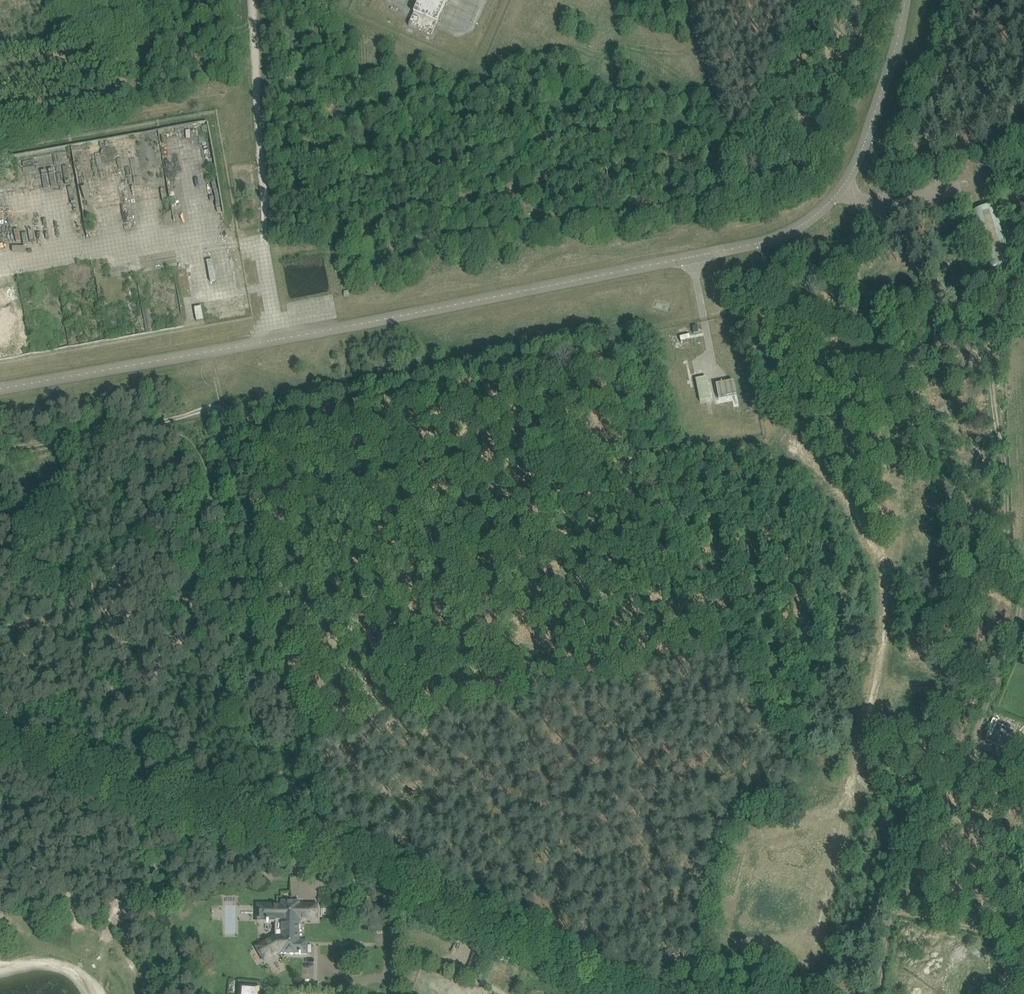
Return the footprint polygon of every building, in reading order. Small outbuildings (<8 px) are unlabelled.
[(447,0),(419,0),(408,26),(414,28),(432,35),(447,0)] [(1013,262),(995,204),(973,211),(990,268),(1013,262)] [(207,261),(211,282),(216,281),(212,260),(207,261)] [(194,308),(197,322),(204,320),(201,307),(194,308)] [(716,385),(718,398),(736,394),(733,381),(716,385)] [(697,384),(700,401),(710,399),(707,382),(697,384)] [(854,445),(859,451),(867,445),(862,438),(854,445)] [(257,947),(260,952),(265,960),(279,952),(281,952),(281,953),(299,954),(301,954),(307,954),(307,945),(299,945),(299,931),(301,931),(302,925),(299,925),(300,920),(316,920),(316,906),(300,906),(300,902),(282,901),(282,905),(258,905),(258,909),(254,909),(253,916),(258,917),(258,921),(275,921),(275,937),(257,947)] [(239,993),(259,993),(260,987),(240,985),(239,993)]
